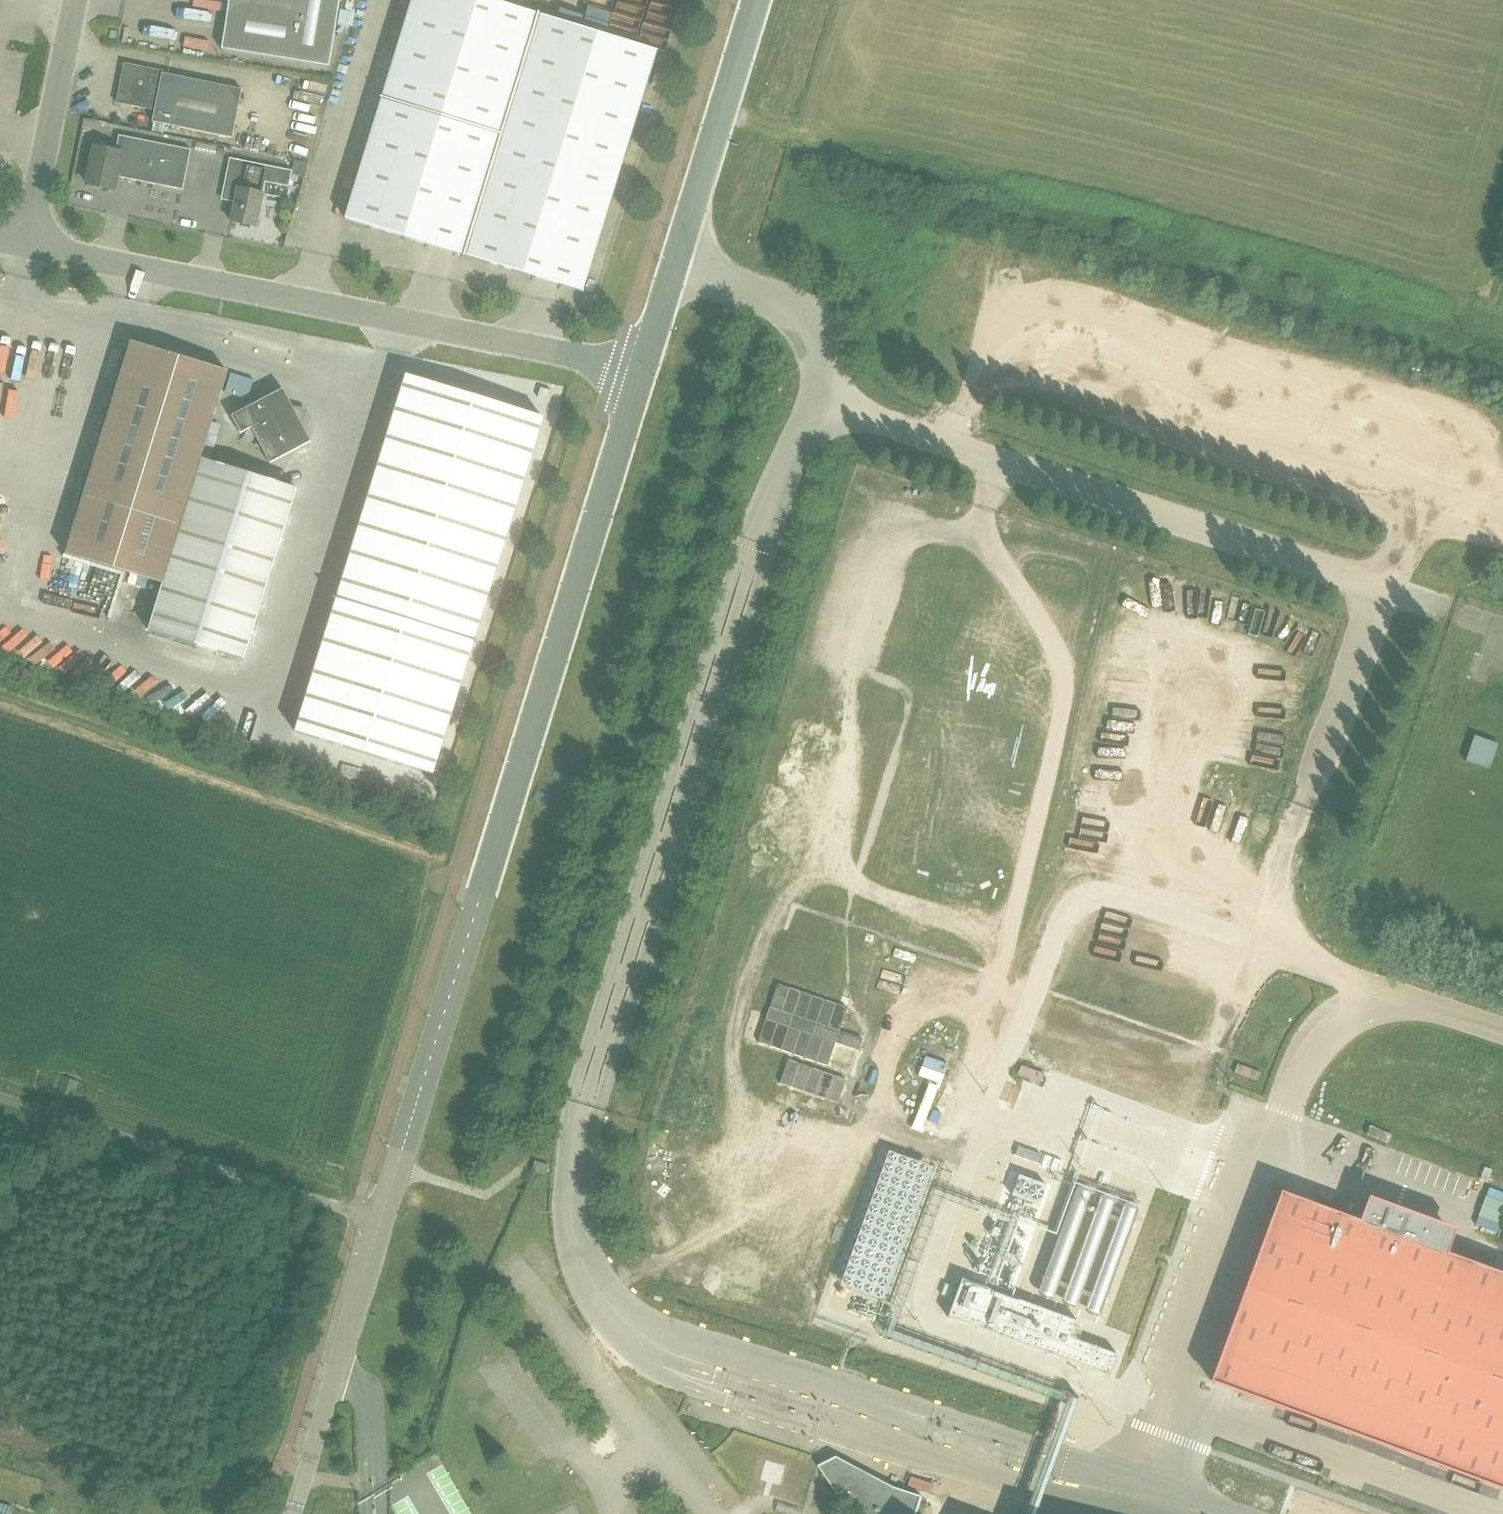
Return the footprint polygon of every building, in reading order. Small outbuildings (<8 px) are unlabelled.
[(229,1),(221,49),(329,66),(339,0),(222,0),(229,1)] [(345,218),(582,291),(656,51),(491,0),(412,0),(345,218)] [(124,63),(116,102),(155,110),(152,121),(232,138),(242,89),(169,74),(169,72),(124,63)] [(88,184),(114,189),(116,176),(183,189),(191,149),(119,135),(116,151),(95,147),(88,184)] [(230,158),(225,180),(239,182),(231,221),(257,226),(266,181),(289,186),(292,170),(230,158)] [(297,488),(201,458),(228,371),(131,341),(83,496),(65,553),(163,583),(149,630),(243,659),(297,488)] [(309,688),(296,731),(432,774),(543,417),(406,375),(392,421),(309,688)] [(541,387),(538,397),(549,400),(552,390),(541,387)] [(270,463),(311,441),(283,388),(231,415),(241,433),(251,427),(270,463)] [(1474,735),(1465,760),(1488,768),(1497,743),(1474,735)] [(78,1080),(62,1075),(58,1091),(74,1096),(78,1080)] [(548,1165),(535,1162),(533,1171),(545,1174),(548,1165)] [(1453,1230),(1367,1199),(1359,1221),(1280,1192),(1211,1380),(1502,1488),(1502,1275),(1446,1254),(1453,1230)] [(1502,1219),(1502,1203),(1486,1197),(1479,1216),(1501,1224),(1502,1219)] [(817,1466),(849,1510),(860,1513),(915,1513),(921,1495),(894,1487),(835,1456),(817,1466)]
